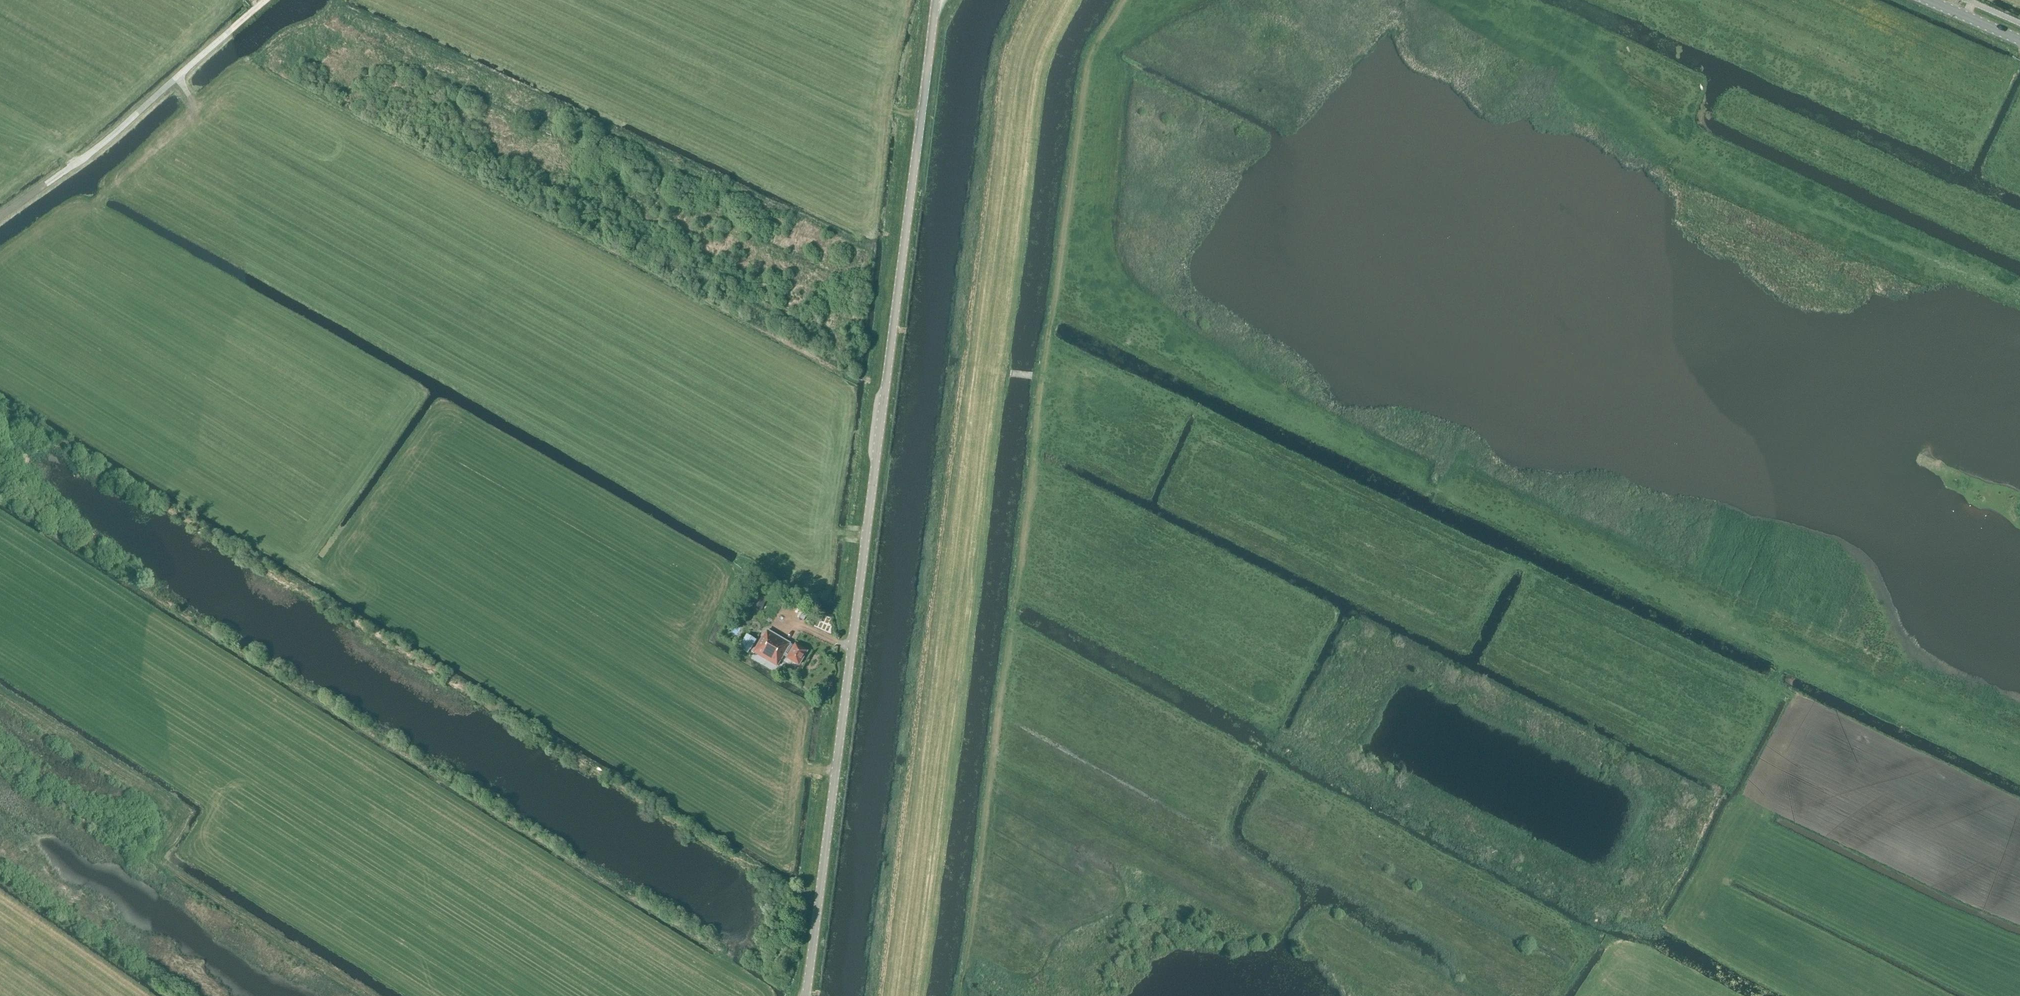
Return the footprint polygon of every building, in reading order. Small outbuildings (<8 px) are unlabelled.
[(773,602),(767,612),(772,615),(778,605),(773,602)] [(783,656),(787,658),(787,659),(798,665),(806,652),(795,645),(794,647),(790,644),(767,631),(764,637),(763,637),(754,652),(777,666),(783,656)] [(756,640),(746,635),(740,645),(750,651),(756,640)]
